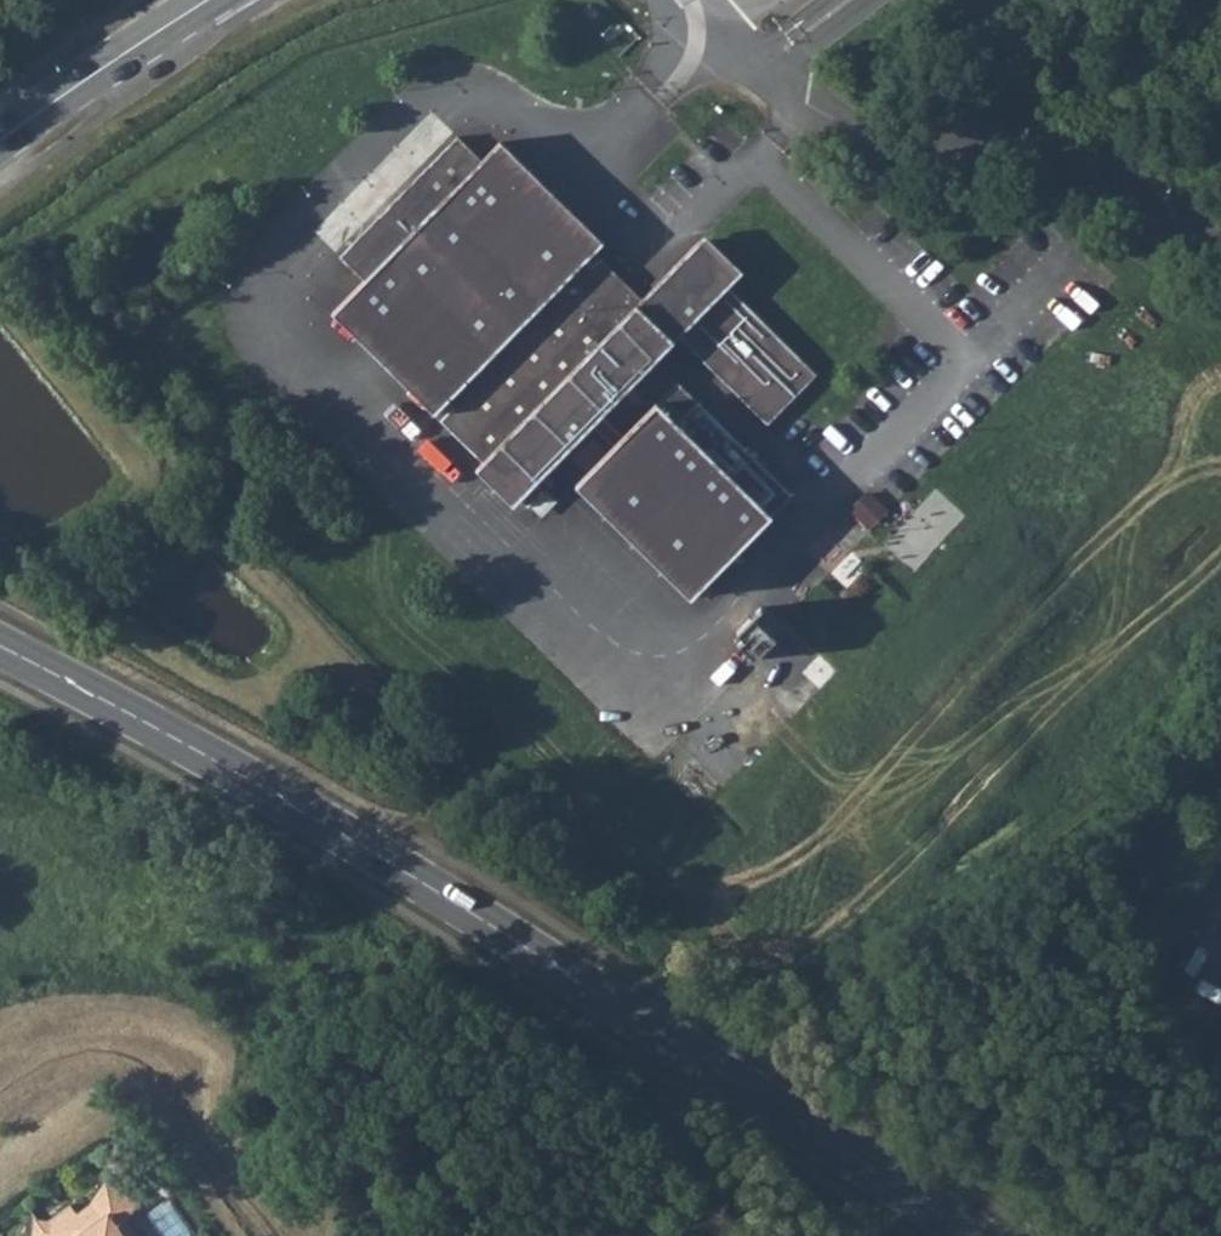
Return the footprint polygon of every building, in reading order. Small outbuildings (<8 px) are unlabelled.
[(457,136),(340,256),(364,279),(340,304),(443,405),(447,401),(453,407),(441,419),(529,505),(544,490),(536,482),(593,424),(613,444),(581,478),(696,592),(773,514),(769,511),(772,509),(774,511),(792,493),(678,381),(659,399),(662,401),(659,404),(656,401),(623,435),(602,414),(679,335),(768,423),(817,373),(728,286),(737,277),(699,240),(642,298),(600,256),(593,264),(587,258),(600,245),(496,144),(482,159),(457,136)] [(501,140),(496,144),(600,245),(604,241),(501,140)] [(340,304),(332,312),(435,413),(443,405),(340,304)] [(581,478),(576,483),(691,597),(696,592),(581,478)] [(830,531),(852,551),(893,508),(872,488),(830,531)] [(112,1218),(128,1195),(105,1179),(89,1202),(76,1211),(70,1203),(48,1219),(35,1216),(31,1235),(125,1235),(112,1218)] [(126,1220),(138,1202),(128,1195),(112,1218),(125,1235),(137,1235),(126,1220)]
